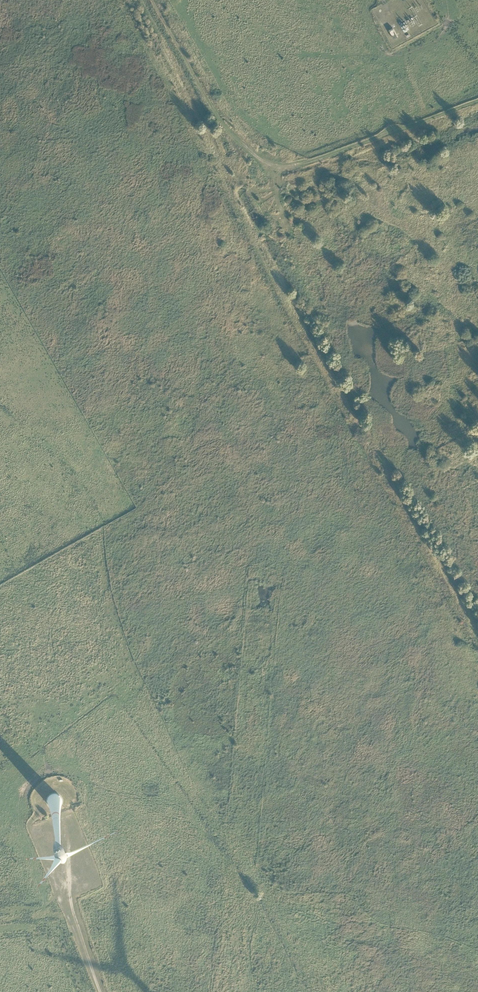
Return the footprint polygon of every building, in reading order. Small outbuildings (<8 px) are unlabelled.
[(395,27),(391,28),(395,38),(399,36),(395,27)]
